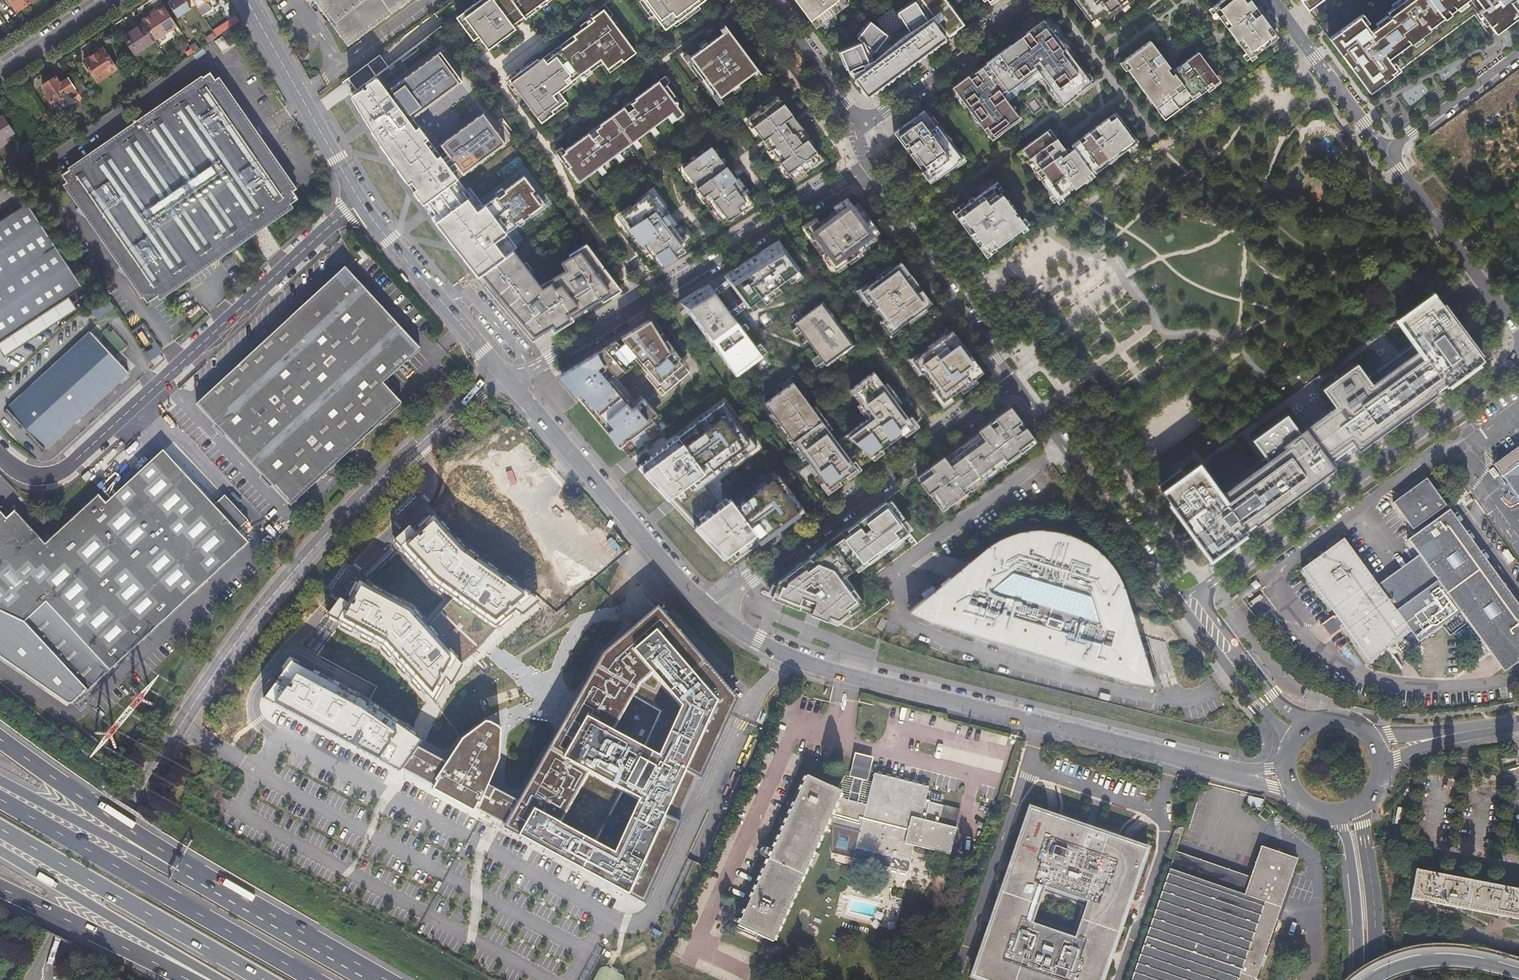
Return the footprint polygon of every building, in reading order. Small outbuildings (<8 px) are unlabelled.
[(9,0),(16,10),(30,0),(9,0)] [(182,0),(168,0),(165,2),(174,15),(186,7),(182,0)] [(199,15),(216,4),(213,0),(190,0),(199,15)] [(348,46),(409,0),(313,0),(348,46)] [(549,0),(478,0),(464,10),(467,14),(459,21),(473,40),(478,36),(488,48),(515,27),(512,24),(523,15),(525,18),(549,0)] [(704,0),(644,0),(666,29),(704,0)] [(816,28),(848,4),(845,0),(795,0),(816,28)] [(949,35),(964,24),(959,17),(963,15),(959,9),(955,12),(954,11),(956,9),(953,4),(950,6),(947,1),(948,0),(921,0),(935,18),(870,65),(860,41),(839,50),(847,70),(854,77),(853,78),(867,96),(949,35)] [(896,11),(909,31),(927,19),(914,0),(896,11)] [(1094,27),(1131,0),(1074,0),(1094,27)] [(1269,42),(1266,38),(1274,32),(1250,0),(1221,0),(1211,7),(1242,49),(1245,47),(1252,56),(1269,42)] [(1309,10),(1323,0),(1301,0),(1309,10)] [(1370,92),(1392,75),(1390,73),(1395,70),(1387,59),(1411,40),(1412,42),(1429,29),(1428,28),(1443,17),(1444,19),(1450,14),(1449,12),(1467,0),(1403,0),(1387,12),(1390,17),(1371,32),(1359,17),(1329,38),(1370,92)] [(1482,9),(1479,11),(1495,33),(1518,15),(1518,0),(1476,0),(1482,9)] [(152,39),(152,40),(174,26),(160,4),(138,18),(140,22),(152,39)] [(877,20),(888,35),(904,24),(893,8),(877,20)] [(635,53),(603,10),(591,18),(593,21),(572,36),(574,39),(545,61),(542,58),(522,73),(520,71),(508,79),(541,123),(553,113),(551,111),(565,100),(558,91),(600,60),(607,69),(620,59),(622,62),(635,53)] [(870,20),(857,37),(874,51),(888,34),(870,20)] [(1044,20),(966,78),(967,81),(1046,22),(1044,20)] [(152,39),(140,22),(119,36),(131,53),(152,39)] [(1090,82),(1046,22),(967,81),(966,78),(952,88),(967,107),(970,105),(992,135),(1014,118),(1000,99),(1004,97),(1037,72),(1041,69),(1046,76),(1042,78),(1061,103),(1090,82)] [(718,99),(757,69),(727,27),(687,57),(718,99)] [(1269,42),(1277,36),(1274,32),(1266,38),(1269,42)] [(225,45),(219,36),(213,40),(219,49),(225,45)] [(191,52),(182,38),(176,42),(185,57),(191,52)] [(1179,66),(1172,71),(1164,59),(1150,40),(1124,59),(1130,66),(1127,69),(1163,117),(1165,120),(1172,115),(1213,84),(1219,80),(1217,77),(1198,51),(1179,66)] [(114,67),(101,46),(82,59),(95,80),(114,67)] [(1249,57),(1252,56),(1245,47),(1242,49),(1249,57)] [(406,180),(423,204),(455,180),(505,141),(483,111),(435,147),(413,116),(463,79),(442,51),(392,87),(397,95),(395,96),(394,97),(378,75),(367,83),(369,87),(367,89),(365,87),(350,95),(354,102),(364,118),(378,141),(389,156),(406,180)] [(215,77),(210,69),(60,174),(65,181),(63,183),(141,295),(143,294),(144,296),(143,297),(145,301),(160,291),(161,293),(184,278),(183,276),(186,273),(188,275),(210,260),(209,258),(212,256),(214,258),(237,242),(236,240),(238,238),(240,240),(263,223),(262,221),(265,219),(266,221),(290,205),(288,203),(298,196),(294,189),(295,188),(273,155),(239,106),(217,75),(215,77)] [(1046,76),(1041,69),(1037,72),(1042,78),(1046,76)] [(669,80),(664,74),(558,155),(579,182),(671,111),(675,117),(683,111),(676,103),(677,99),(673,99),(671,96),(674,94),(665,83),(669,80)] [(48,103),(73,87),(66,77),(57,83),(53,76),(39,85),(43,91),(41,92),(48,103)] [(816,156),(818,154),(800,130),(802,128),(777,95),(748,117),(767,143),(795,180),(806,173),(804,171),(819,160),(816,156)] [(1004,97),(1000,99),(1014,118),(992,135),(970,105),(967,107),(991,140),(1020,119),(1004,97)] [(931,182),(960,160),(923,110),(894,132),(931,182)] [(49,118),(58,133),(65,128),(56,114),(49,118)] [(15,134),(3,116),(0,118),(0,143),(15,134)] [(1062,198),(1137,143),(1118,118),(1112,122),(1110,119),(1091,133),(1093,135),(1082,143),(1088,152),(1081,157),(1075,148),(1069,153),(1058,138),(1056,140),(1049,131),(1021,151),(1050,192),(1052,191),(1058,199),(1061,197),(1062,198)] [(1081,157),(1088,152),(1082,143),(1075,148),(1081,157)] [(723,221),(753,202),(733,176),(711,146),(682,167),(723,221)] [(455,180),(423,204),(426,209),(437,223),(457,249),(478,276),(513,250),(517,247),(506,232),(542,205),(532,191),(534,189),(524,175),(477,209),(460,186),(455,180)] [(1013,229),(1021,223),(1013,212),(1015,211),(994,184),(954,213),(983,252),(992,245),(994,247),(1015,231),(1013,229)] [(649,194),(621,214),(660,266),(685,250),(683,247),(687,244),(649,194)] [(816,217),(802,226),(813,240),(815,238),(828,255),(825,256),(836,270),(848,261),(851,264),(862,255),(860,252),(865,248),(864,247),(875,238),(873,236),(879,231),(869,219),(865,221),(848,198),(833,207),(838,213),(823,225),(816,217)] [(67,295),(81,286),(25,202),(0,218),(0,340),(67,295)] [(538,287),(513,250),(478,276),(531,339),(551,327),(554,330),(577,316),(621,289),(584,240),(564,254),(566,256),(558,262),(563,269),(538,287)] [(797,270),(779,240),(770,245),(727,278),(728,279),(731,283),(742,296),(748,304),(750,305),(797,270)] [(901,261),(861,291),(870,303),(872,302),(884,318),(882,320),(891,332),(931,302),(901,261)] [(383,384),(420,350),(353,278),(345,275),(337,276),(197,405),(291,507),(401,405),(383,384)] [(728,279),(713,290),(717,294),(731,283),(728,279)] [(713,290),(713,289),(694,292),(680,301),(737,374),(763,356),(732,315),(726,307),(717,294),(713,290)] [(1444,307),(1433,292),(1397,319),(1418,348),(1371,382),(1356,361),(1321,387),(1334,405),(1299,430),(1286,413),(1251,438),(1266,458),(1219,492),(1198,464),(1161,491),(1210,557),(1247,530),(1245,527),(1253,521),(1255,524),(1334,466),(1330,460),(1342,451),(1353,443),(1358,449),(1482,358),(1444,307)] [(67,295),(0,340),(0,352),(3,356),(75,308),(67,295)] [(742,296),(726,307),(732,315),(748,304),(742,296)] [(821,303),(794,323),(825,364),(852,344),(821,303)] [(766,313),(759,317),(766,326),(772,322),(766,313)] [(616,340),(559,375),(616,442),(621,438),(623,442),(630,437),(638,448),(668,426),(643,396),(633,404),(610,377),(609,379),(607,377),(613,371),(631,357),(636,353),(659,381),(683,361),(653,320),(651,321),(650,319),(621,337),(624,341),(619,344),(616,340)] [(128,373),(89,331),(6,407),(44,449),(128,373)] [(952,331),(912,360),(921,372),(923,371),(935,387),(934,389),(943,401),(983,371),(952,331)] [(150,360),(159,353),(161,350),(157,345),(147,354),(150,360)] [(153,365),(162,357),(159,353),(150,360),(153,365)] [(631,357),(613,371),(616,375),(634,360),(631,357)] [(793,382),(765,403),(807,460),(815,470),(827,486),(828,488),(914,424),(874,371),(850,389),(870,416),(837,441),(793,382)] [(707,446),(747,417),(727,391),(642,454),(722,565),(801,505),(751,429),(714,456),(707,446)] [(944,456),(917,476),(941,510),(969,489),(966,485),(1001,460),(1004,464),(1035,441),(1010,407),(979,431),(982,434),(947,460),(944,456)] [(496,422),(493,425),(501,432),(508,424),(506,422),(501,418),(496,422)] [(1502,476),(1518,464),(1518,457),(1517,453),(1518,452),(1518,447),(1494,465),(1502,476)] [(68,706),(73,704),(87,691),(88,692),(249,544),(237,531),(248,521),(231,502),(220,512),(164,451),(106,504),(98,495),(45,544),(15,511),(6,518),(0,512),(0,658),(68,706)] [(1502,476),(1518,499),(1518,464),(1502,476)] [(1419,526),(1439,511),(1448,505),(1428,477),(1395,501),(1414,529),(1419,526)] [(885,500),(777,580),(771,597),(837,623),(864,602),(853,587),(849,589),(840,578),(866,558),(869,562),(910,533),(885,500)] [(1413,631),(1420,641),(1459,612),(1489,653),(1504,641),(1518,661),(1518,606),(1451,509),(1442,515),(1421,530),(1408,540),(1428,567),(1431,572),(1391,601),(1388,596),(1346,539),(1314,561),(1382,654),(1413,631)] [(1442,515),(1439,511),(1419,526),(1421,530),(1442,515)] [(465,551),(434,517),(416,534),(413,530),(397,544),(434,585),(453,599),(426,627),(412,610),(360,581),(348,603),(343,600),(329,619),(382,647),(432,703),(445,681),(448,685),(460,666),(459,665),(472,654),(495,629),(515,614),(519,617),(536,602),(465,551)] [(395,542),(397,544),(413,530),(410,527),(395,542)] [(1111,620),(1112,611),(1131,613),(1123,587),(1118,576),(1113,568),(1107,559),(1099,551),(1092,546),(1085,541),(1079,538),(1073,535),(1063,532),(1054,530),(1044,529),(1031,529),(1018,532),(1011,534),(1004,537),(996,541),(991,544),(982,551),(966,564),(984,575),(980,582),(973,592),(949,577),(936,588),(941,594),(937,607),(929,604),(918,613),(934,618),(933,619),(1128,676),(1135,651),(1143,650),(1137,634),(1109,630),(1111,620)] [(397,551),(393,547),(364,573),(368,578),(397,551)] [(1382,654),(1314,561),(1304,569),(1337,614),(1323,624),(1333,637),(1347,627),(1371,661),(1382,654)] [(984,575),(966,564),(956,572),(949,577),(973,592),(980,582),(984,575)] [(1428,567),(1388,596),(1391,601),(1431,572),(1428,567)] [(1239,593),(1244,600),(1257,590),(1252,583),(1239,593)] [(539,604),(536,602),(519,617),(522,618),(539,604)] [(657,608),(602,656),(542,760),(516,803),(502,826),(500,828),(641,905),(679,823),(675,821),(695,779),(698,780),(735,700),(657,608)] [(1135,626),(1131,613),(1112,611),(1111,620),(1109,630),(1137,634),(1135,626)] [(318,635),(324,627),(320,624),(314,632),(318,635)] [(330,632),(326,629),(320,637),(324,640),(330,632)] [(316,639),(312,636),(306,643),(309,646),(316,639)] [(315,651),(322,643),(318,640),(312,648),(315,651)] [(1518,662),(1518,661),(1504,641),(1489,653),(1503,673),(1518,662)] [(1155,684),(1143,650),(1135,651),(1128,676),(1155,684)] [(290,662),(263,699),(401,773),(402,771),(407,762),(416,749),(419,742),(396,725),(359,700),(290,662)] [(460,666),(448,685),(450,688),(462,668),(460,666)] [(495,822),(502,826),(516,803),(510,800),(486,787),(494,769),(497,761),(500,737),(499,732),(496,728),(488,724),(485,723),(483,724),(460,741),(445,765),(424,753),(416,749),(407,762),(402,771),(406,774),(432,788),(431,790),(475,815),(477,812),(495,822)] [(933,823),(938,805),(920,800),(924,786),(869,772),(861,802),(852,800),(853,796),(843,793),(842,797),(833,795),(836,788),(800,773),(736,925),(773,941),(823,821),(854,830),(847,858),(902,872),(909,846),(943,855),(950,828),(933,823)] [(1261,800),(1246,797),(1244,806),(1258,809),(1261,800)] [(1151,846),(1123,836),(1052,812),(1029,804),(969,977),(979,979),(1104,979),(1151,846)] [(955,809),(938,805),(933,823),(950,828),(955,809)] [(1265,805),(1261,810),(1268,816),(1272,811),(1265,805)] [(1169,847),(1176,849),(1184,827),(1183,826),(1181,826),(1178,827),(1175,829),(1169,847)] [(1295,859),(1262,847),(1252,875),(1245,894),(1170,868),(1169,868),(1130,979),(1254,979),(1295,859)] [(1245,894),(1252,875),(1176,849),(1170,868),(1245,894)] [(1518,923),(1518,892),(1417,873),(1410,904),(1518,923)] [(597,947),(579,979),(587,979),(603,950),(597,947)]
